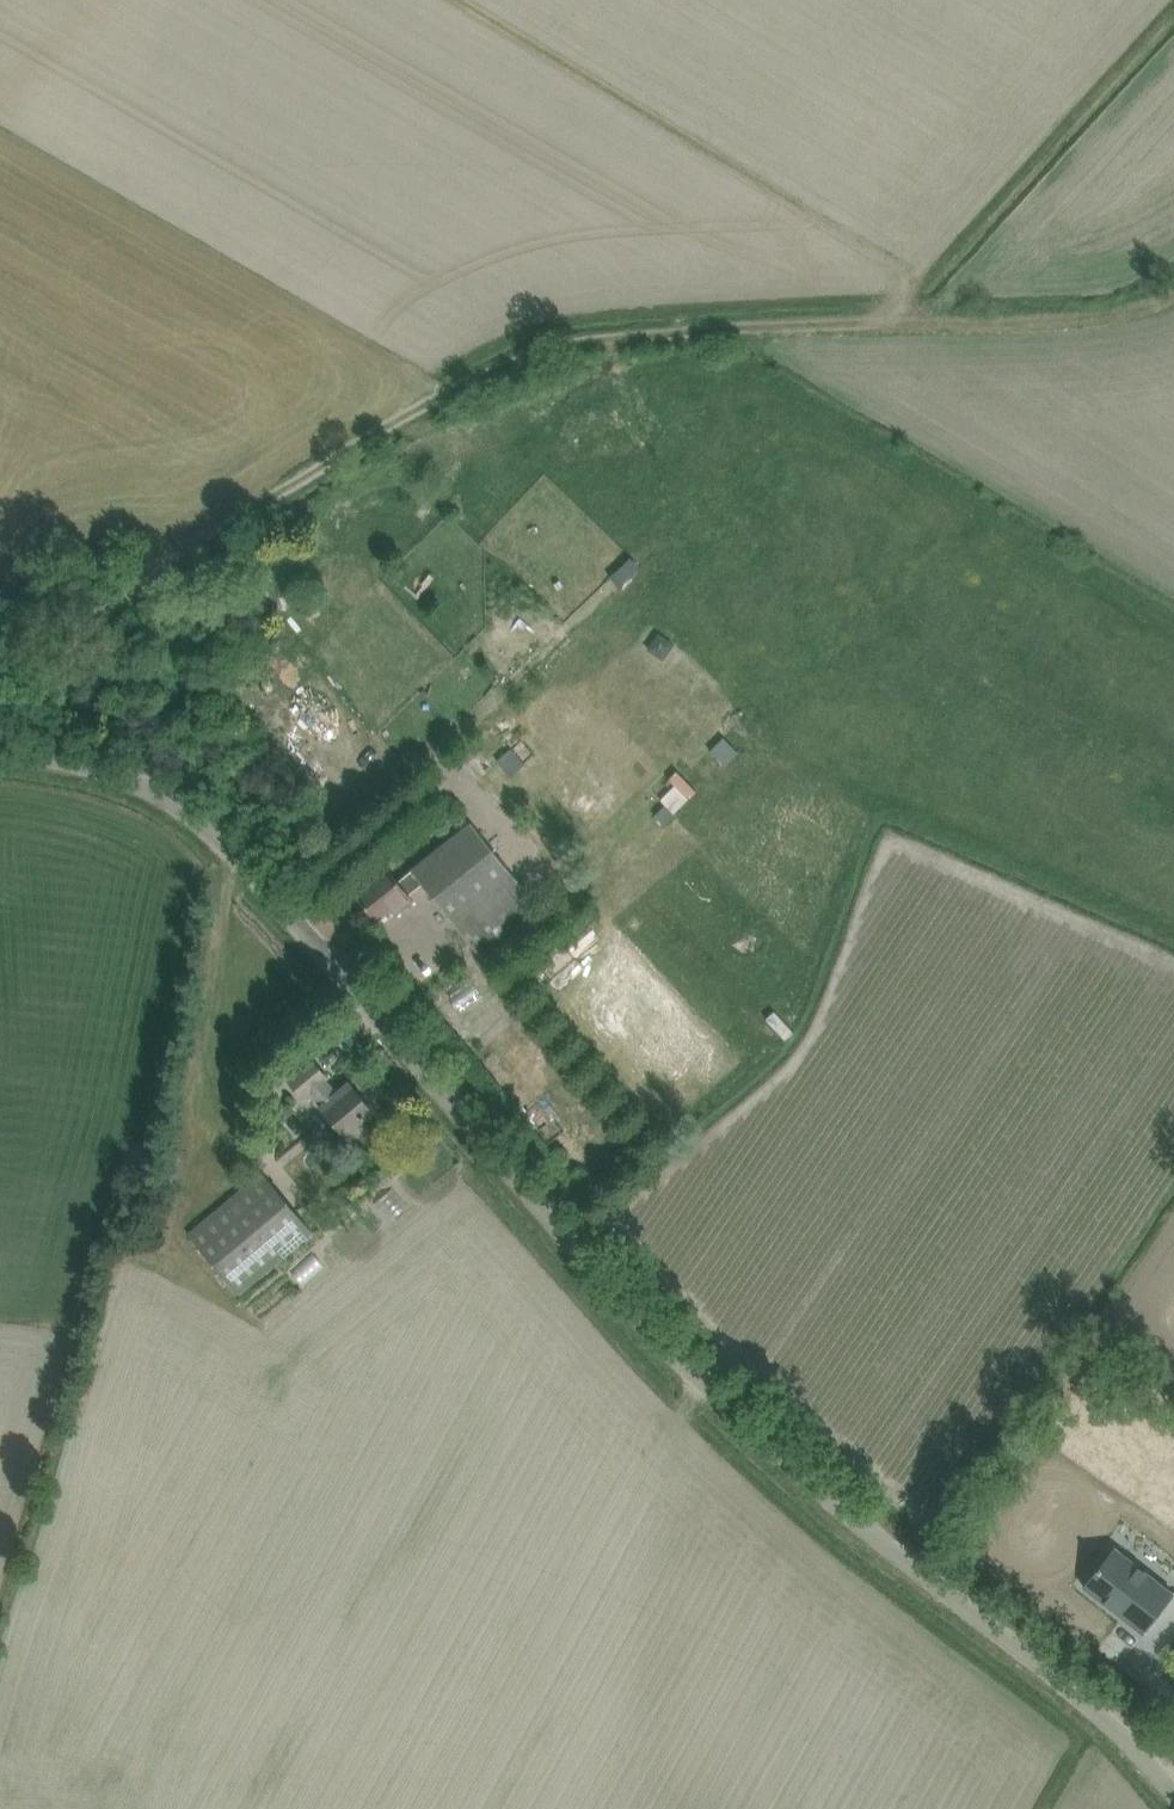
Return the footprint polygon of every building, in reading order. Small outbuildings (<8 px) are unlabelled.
[(503,660),(494,669),(501,676),(510,667),(503,660)] [(726,741),(713,753),(724,764),(737,752),(726,741)] [(411,869),(412,870),(397,882),(388,870),(358,895),(378,920),(390,911),(394,916),(413,901),(409,895),(423,884),(482,957),(541,911),(470,822),(411,869)] [(346,1134),(355,1126),(373,1111),(350,1083),(338,1093),(325,1078),(327,1077),(314,1060),(295,1076),(290,1080),(304,1096),(309,1091),(346,1134)] [(188,1235),(238,1293),(266,1270),(311,1233),(262,1173),(217,1210),(188,1235)] [(322,1257),(300,1275),(311,1288),(333,1270),(322,1257)] [(1158,1613),(1173,1593),(1132,1560),(1138,1552),(1138,1546),(1123,1535),(1116,1535),(1110,1544),(1115,1548),(1085,1587),(1143,1633),(1158,1613)]
